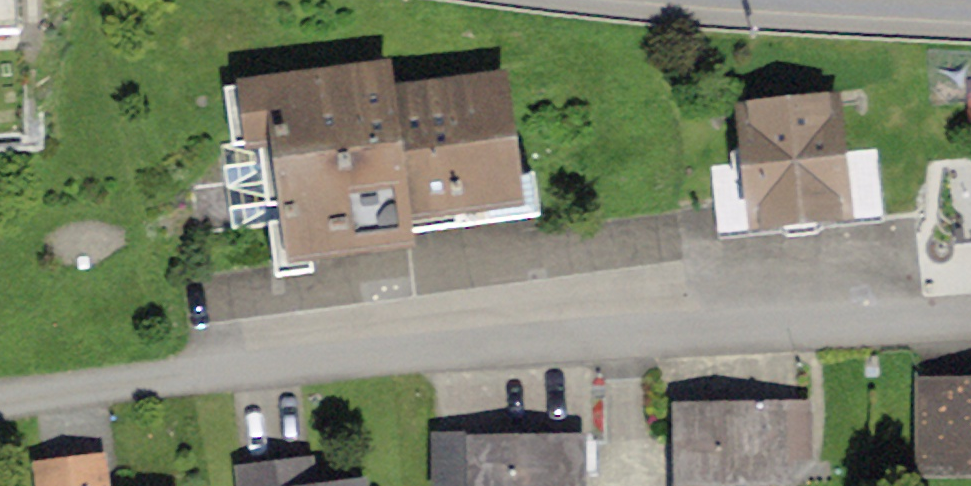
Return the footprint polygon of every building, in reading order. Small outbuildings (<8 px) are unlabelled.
[(271,156),(287,281),(420,264),(417,237),(528,223),(509,77),(394,92),(391,69),(237,88),(246,159),(271,156)] [(843,101),(740,109),(744,162),(750,238),(853,230),(847,151),(843,101)] [(880,148),(847,151),(853,230),(888,227),(880,148)] [(750,238),(744,162),(713,164),(718,241),(750,238)] [(915,384),(916,484),(970,483),(970,384),(915,384)] [(671,409),(672,485),(809,485),(808,407),(671,409)] [(470,440),(470,485),(586,485),(585,438),(470,440)] [(470,440),(433,440),(433,485),(470,485),(470,440)] [(107,458),(35,466),(38,485),(110,485),(107,458)] [(314,463),(238,470),(240,485),(316,485),(314,463)]
